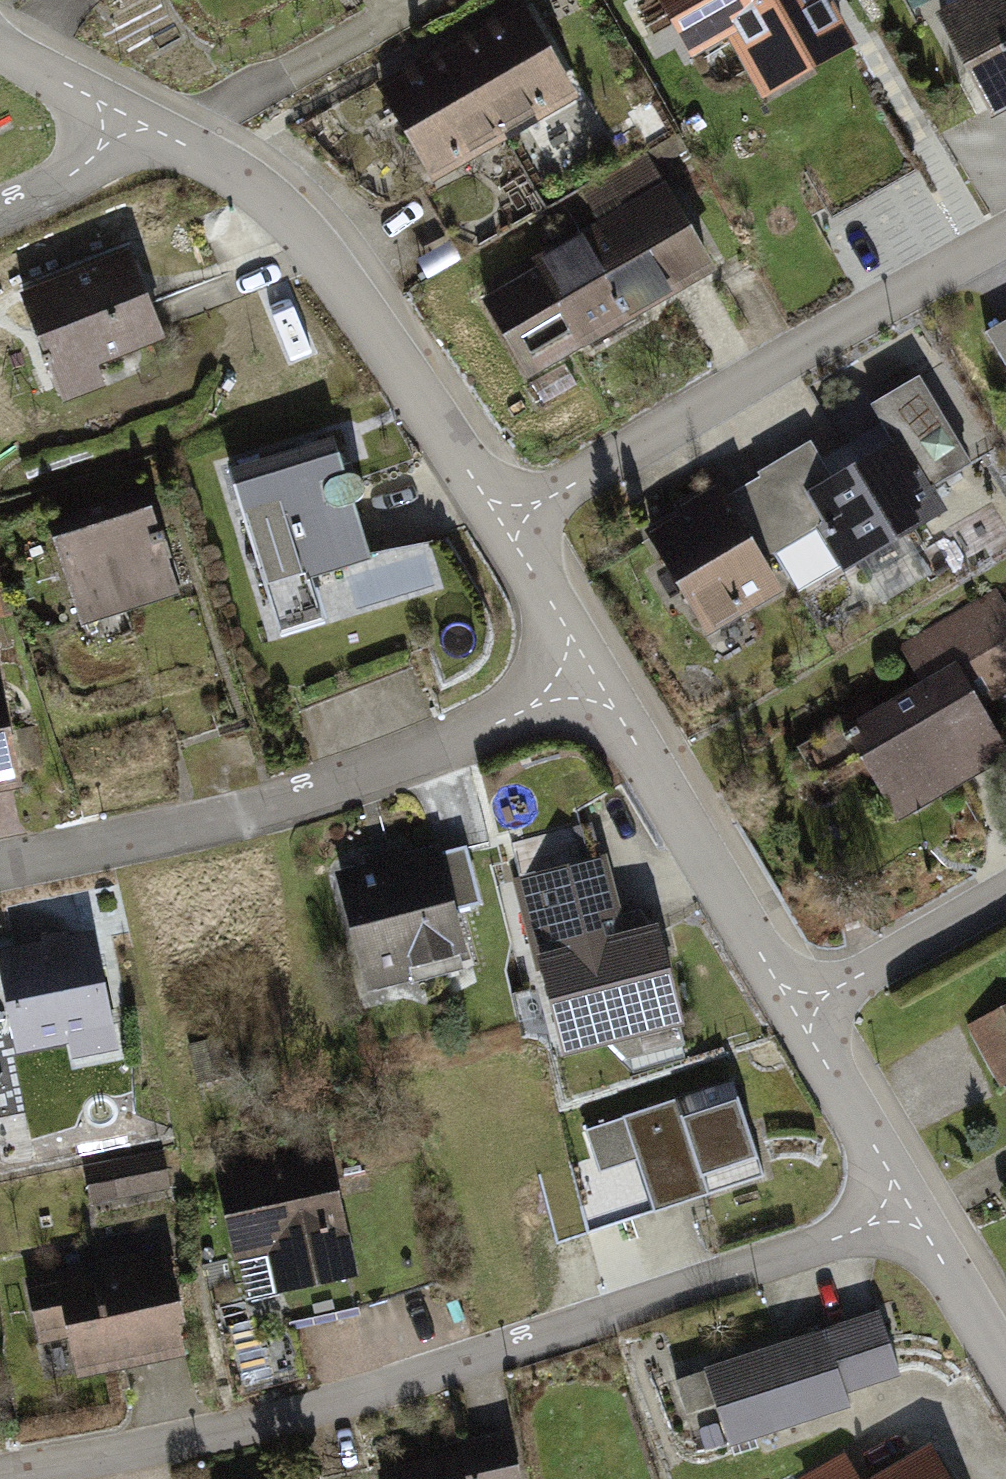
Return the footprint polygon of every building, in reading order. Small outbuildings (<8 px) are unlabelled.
[(696,49),(733,28),(765,86),(849,39),(826,0),(668,0),(696,49)] [(944,16),(994,112),(1005,106),(1005,0),(975,0),(944,16)] [(522,8),(453,48),(503,134),(572,94),(522,8)] [(453,48),(386,86),(436,172),(503,134),(453,48)] [(607,230),(490,298),(532,370),(709,268),(650,167),(591,201),(607,230)] [(120,255),(8,298),(48,406),(161,364),(120,255)] [(998,336),(1005,351),(1005,332),(998,336)] [(812,447),(757,481),(790,540),(773,551),(795,584),(939,502),(932,490),(971,467),(920,379),(875,405),(899,447),(833,484),(812,447)] [(333,443),(234,474),(282,629),(321,617),(308,574),(368,556),(333,443)] [(790,540),(757,481),(652,540),(706,632),(777,591),(758,559),(773,551),(790,540)] [(144,498),(53,527),(83,622),(174,592),(144,498)] [(1005,548),(1005,520),(1002,508),(963,519),(975,557),(1005,548)] [(852,730),(902,817),(1001,761),(969,706),(1005,685),(1005,621),(993,599),(907,648),(930,686),(852,730)] [(15,779),(0,707),(0,782),(15,779)] [(365,870),(341,876),(370,995),(409,985),(406,975),(472,959),(461,915),(484,910),(469,853),(448,858),(445,848),(407,858),(405,848),(363,859),(365,870)] [(604,864),(521,885),(563,1046),(675,1016),(653,934),(624,941),(604,864)] [(0,952),(0,1024),(6,1023),(12,1055),(66,1044),(70,1062),(117,1053),(93,933),(0,952)] [(955,1028),(991,1093),(1005,1085),(1005,1000),(955,1028)] [(732,1085),(592,1131),(620,1216),(760,1170),(732,1085)] [(164,1151),(82,1168),(90,1209),(173,1193),(164,1151)] [(329,1152),(219,1176),(236,1258),(274,1250),(282,1287),(355,1271),(329,1152)] [(997,1207),(1005,1222),(1005,1202),(997,1207)] [(163,1253),(27,1280),(41,1349),(68,1344),(75,1375),(183,1353),(163,1253)] [(890,1382),(867,1314),(658,1385),(672,1425),(704,1414),(719,1457),(835,1418),(830,1402),(890,1382)] [(368,1474),(369,1478),(507,1478),(498,1437),(448,1447),(450,1458),(368,1474)] [(920,1453),(876,1478),(936,1478),(920,1453)] [(796,1478),(845,1478),(832,1457),(796,1478)]
